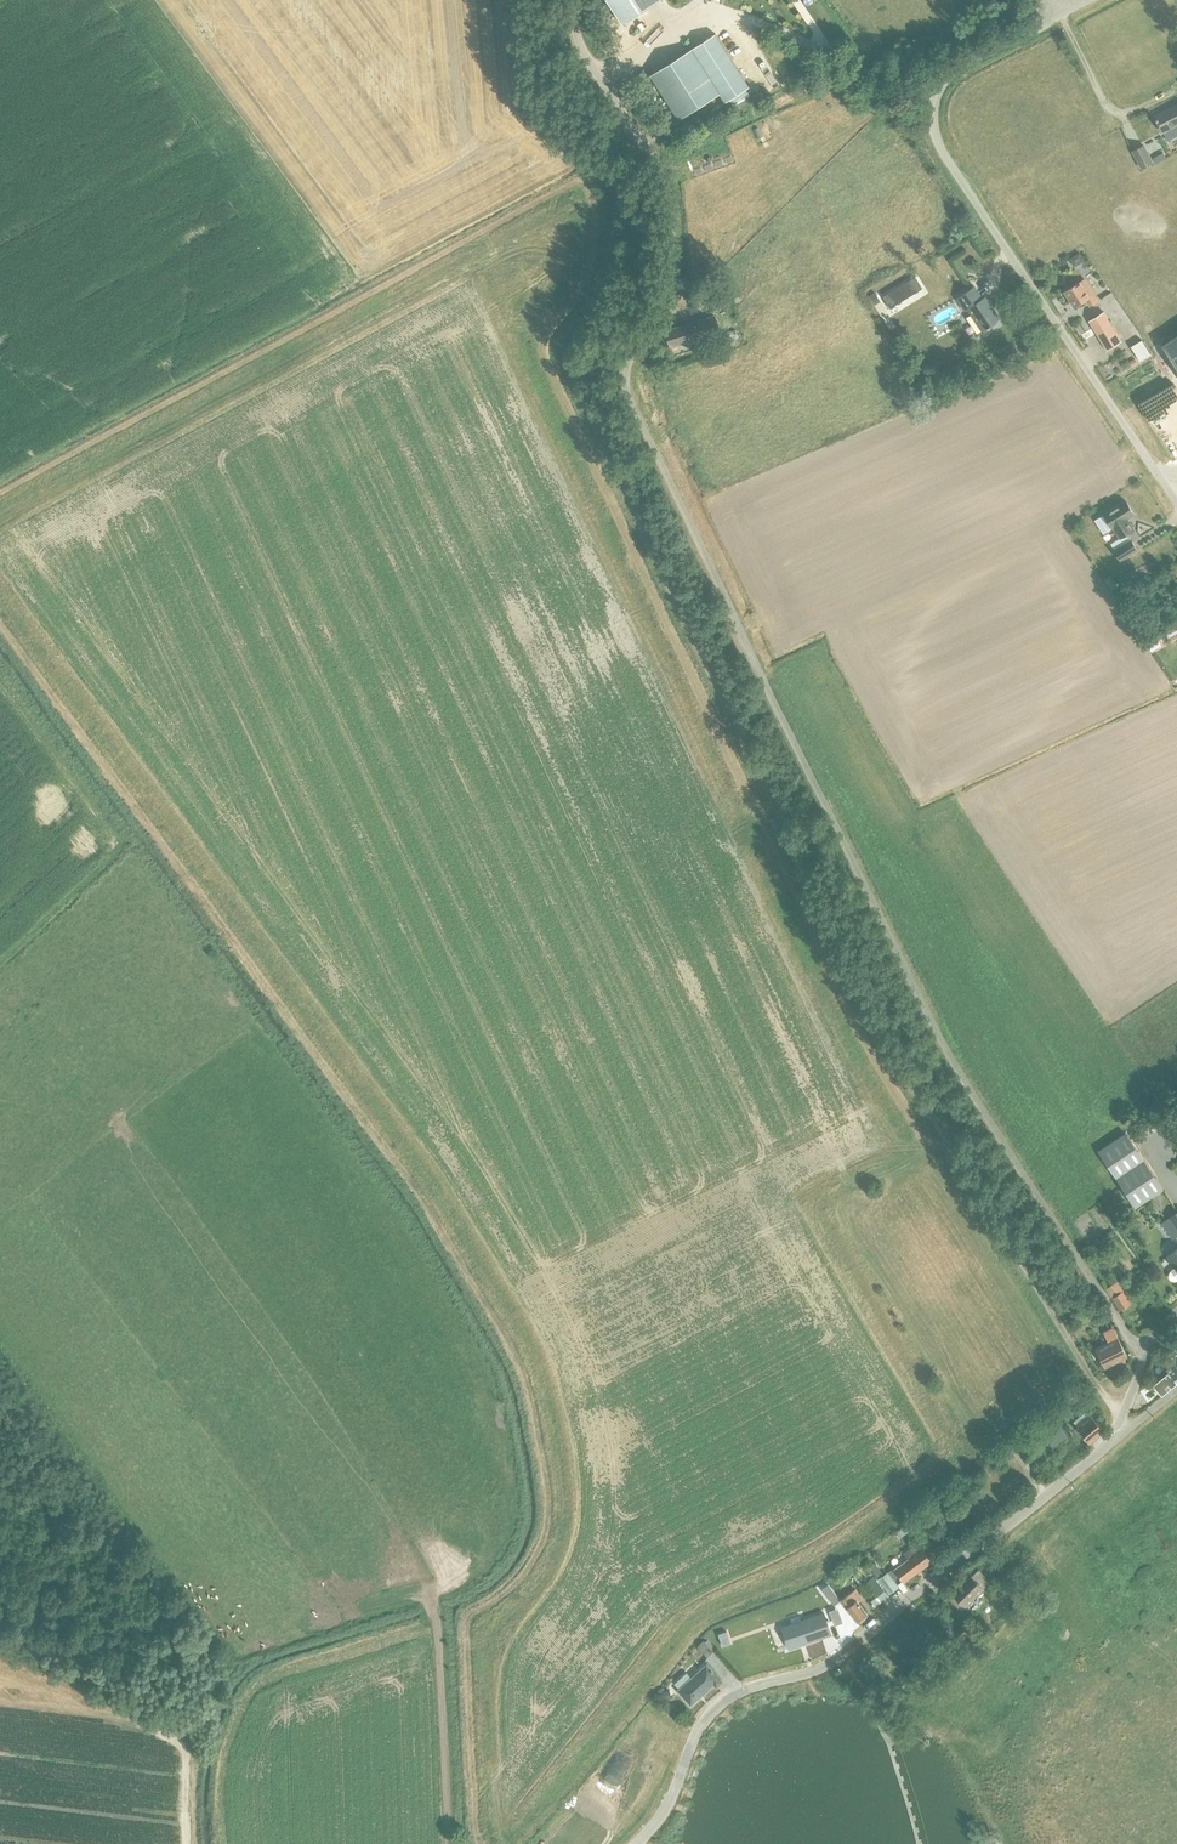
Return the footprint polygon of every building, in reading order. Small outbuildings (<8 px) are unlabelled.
[(660,0),(608,0),(623,23),(660,0)] [(1029,9),(1034,17),(1038,14),(1033,6),(1029,9)] [(716,34),(692,49),(720,93),(726,102),(750,87),(717,36),(716,34)] [(692,49),(651,75),(679,119),(720,93),(692,49)] [(1162,132),(1176,124),(1176,104),(1154,116),(1162,132)] [(1133,151),(1142,168),(1153,163),(1144,146),(1133,151)] [(1158,161),(1169,157),(1167,151),(1156,154),(1158,161)] [(915,276),(883,296),(890,308),(922,288),(915,276)] [(1072,287),(1065,292),(1074,307),(1086,299),(1090,306),(1098,300),(1085,279),(1072,287)] [(990,326),(999,319),(985,297),(980,300),(971,288),(957,298),(966,311),(969,308),(983,330),(987,328),(988,329),(991,327),(990,326)] [(877,291),(869,296),(875,307),(883,302),(877,291)] [(727,307),(725,300),(711,304),(714,311),(727,307)] [(1104,311),(1089,321),(1107,350),(1122,341),(1104,311)] [(670,346),(671,347),(720,332),(715,316),(666,331),(667,334),(661,336),(664,344),(665,344),(666,347),(670,346)] [(1162,345),(1176,366),(1176,335),(1162,345)] [(1144,360),(1155,352),(1146,337),(1134,344),(1144,360)] [(1176,408),(1176,386),(1144,399),(1151,418),(1176,408)] [(1104,515),(1096,520),(1104,532),(1112,527),(1113,529),(1113,528),(1120,538),(1134,529),(1128,519),(1135,515),(1126,500),(1103,514),(1104,515)] [(1127,534),(1111,544),(1115,550),(1114,550),(1121,560),(1137,550),(1131,540),(1127,534)] [(1114,588),(1120,585),(1113,573),(1107,576),(1114,588)] [(1161,635),(1149,642),(1156,654),(1168,647),(1161,635)] [(1100,1153),(1136,1206),(1163,1188),(1128,1134),(1100,1153)] [(1176,1236),(1176,1212),(1163,1222),(1175,1238),(1176,1236)] [(1176,1268),(1176,1248),(1168,1255),(1176,1268)] [(1114,1295),(1126,1287),(1120,1278),(1108,1286),(1114,1295)] [(1125,1290),(1116,1295),(1123,1306),(1132,1300),(1125,1290)] [(1096,1348),(1104,1366),(1125,1356),(1113,1329),(1106,1332),(1104,1329),(1097,1332),(1103,1345),(1096,1348)] [(1141,1391),(1149,1404),(1162,1395),(1176,1382),(1176,1340),(1173,1344),(1174,1346),(1166,1352),(1171,1358),(1167,1362),(1170,1365),(1166,1368),(1168,1370),(1141,1391)] [(1082,1390),(1071,1396),(1080,1408),(1084,1405),(1088,1410),(1073,1422),(1078,1427),(1077,1428),(1090,1443),(1105,1431),(1094,1416),(1098,1413),(1088,1401),(1082,1390)] [(1060,1422),(1027,1450),(1038,1463),(1071,1435),(1060,1422)] [(908,1524),(900,1529),(904,1534),(912,1529),(908,1524)] [(908,1558),(894,1569),(904,1583),(933,1561),(919,1542),(904,1553),(908,1558)] [(878,1579),(889,1594),(900,1587),(899,1586),(890,1573),(888,1571),(884,1574),(875,1562),(871,1565),(879,1578),(878,1579)] [(952,1593),(949,1597),(958,1606),(962,1603),(966,1606),(985,1588),(983,1586),(990,1580),(980,1568),(973,1575),(971,1573),(951,1592),(952,1593)] [(890,1573),(899,1586),(902,1584),(892,1571),(890,1573)] [(867,1584),(874,1592),(876,1595),(871,1600),(872,1602),(870,1604),(874,1608),(890,1596),(889,1594),(878,1579),(876,1575),(866,1583),(867,1584)] [(835,1605),(841,1600),(829,1584),(823,1589),(835,1605)] [(874,1592),(867,1584),(862,1588),(869,1596),(874,1592)] [(856,1589),(841,1600),(858,1622),(869,1613),(860,1601),(863,1598),(856,1589)] [(792,1623),(783,1626),(790,1648),(831,1634),(824,1612),(803,1620),(801,1615),(790,1618),(792,1623)] [(707,1638),(698,1646),(708,1657),(717,1649),(707,1638)] [(687,1672),(674,1683),(679,1688),(678,1690),(691,1704),(714,1684),(717,1687),(723,1681),(707,1663),(691,1677),(687,1672)] [(670,1689),(662,1691),(665,1700),(673,1698),(670,1689)] [(700,1709),(707,1698),(702,1695),(695,1706),(700,1709)]
